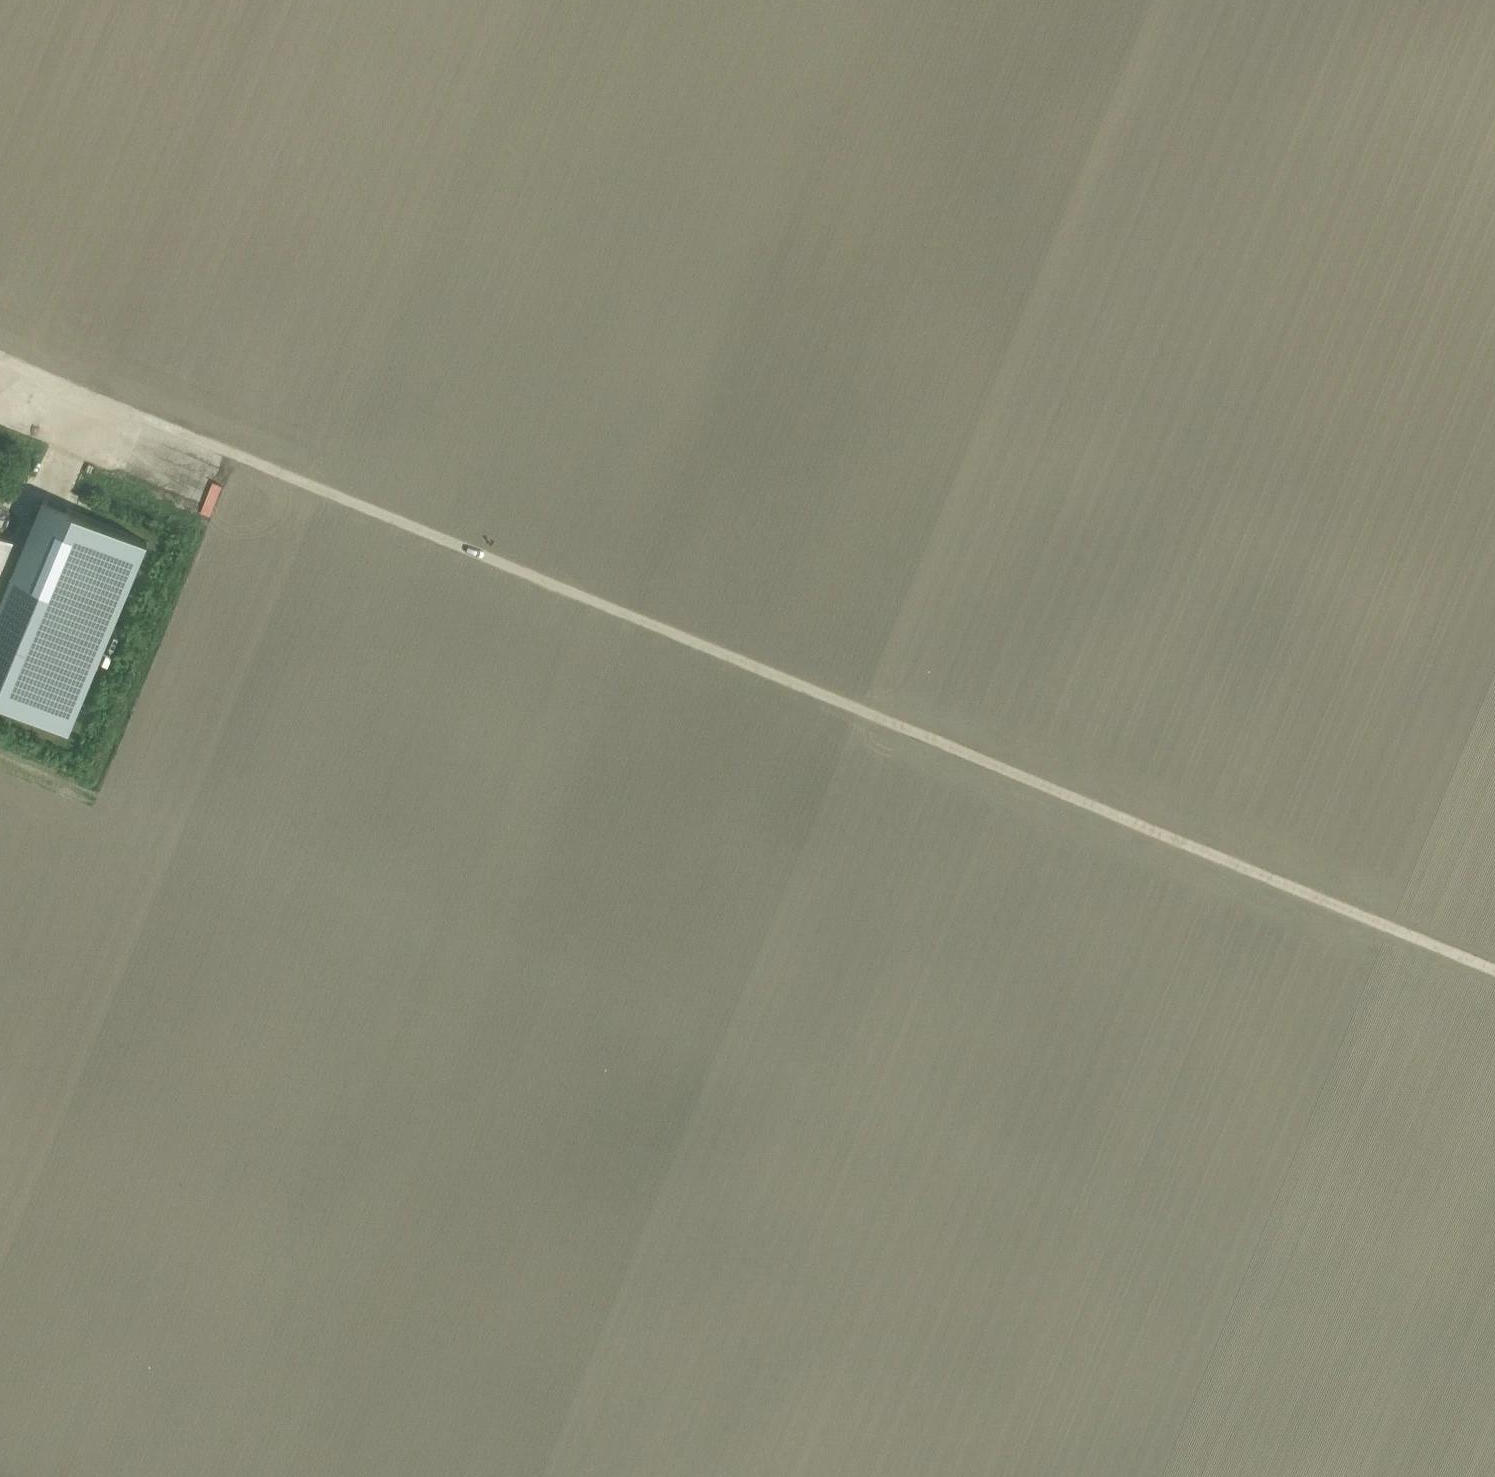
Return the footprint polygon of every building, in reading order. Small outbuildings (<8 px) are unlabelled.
[(0,604),(0,701),(69,730),(148,543),(44,499),(0,604)] [(17,545),(0,537),(0,586),(17,545)]
